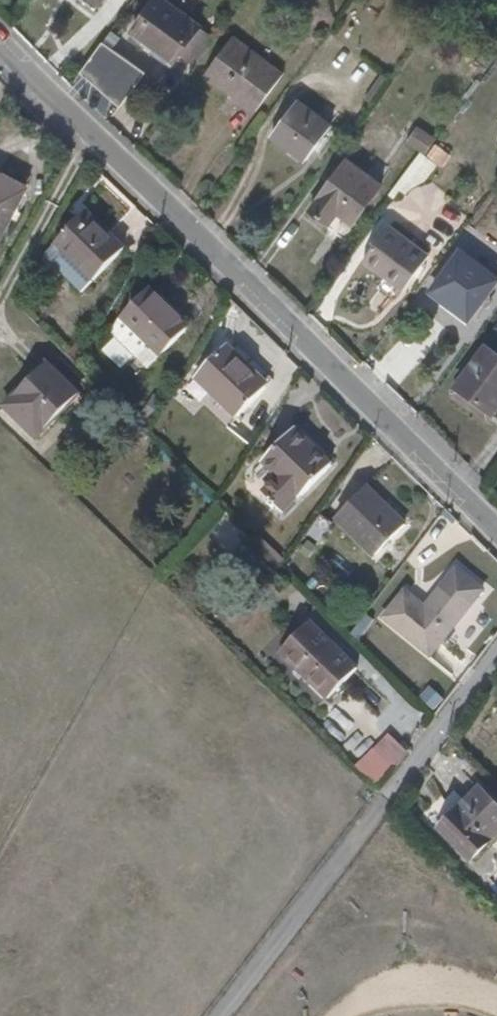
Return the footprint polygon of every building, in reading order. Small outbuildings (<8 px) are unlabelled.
[(217,40),(200,28),(201,27),(162,0),(160,0),(134,35),(144,42),(149,38),(176,59),(179,56),(195,68),(217,40)] [(149,38),(144,42),(173,63),(176,59),(149,38)] [(236,38),(208,76),(255,113),(284,74),(236,38)] [(496,61),(496,44),(492,40),(480,58),(493,67),(496,61)] [(164,99),(181,82),(168,68),(150,85),(164,99)] [(299,101),(272,138),(305,162),(333,125),(299,101)] [(442,167),(452,154),(418,128),(408,142),(442,167)] [(426,228),(449,200),(426,182),(438,167),(422,154),(387,198),(426,228)] [(313,211),(330,223),(338,212),(353,223),(380,185),(349,163),(313,211)] [(1,176),(0,178),(0,184),(23,195),(26,189),(1,176)] [(5,234),(3,232),(23,195),(0,184),(0,243),(5,234)] [(338,212),(330,223),(327,227),(346,241),(356,226),(353,223),(338,212)] [(88,213),(56,245),(93,282),(125,249),(88,213)] [(392,225),(364,263),(401,292),(430,253),(392,225)] [(473,315),(496,283),(496,282),(463,257),(434,296),(452,309),(456,303),(473,315)] [(125,315),(114,336),(150,369),(189,327),(151,290),(125,315)] [(467,321),(473,315),(456,303),(452,309),(467,321)] [(266,388),(239,362),(241,361),(227,348),(199,378),(239,416),(266,388)] [(456,395),(490,420),(496,410),(496,357),(488,351),(456,395)] [(48,365),(7,407),(37,437),(79,395),(48,365)] [(265,462),(279,475),(264,492),(285,513),(331,466),(295,431),(265,462)] [(367,488),(338,518),(376,556),(406,525),(367,488)] [(307,536),(322,544),(332,523),(317,516),(307,536)] [(406,592),(385,618),(431,654),(484,591),(457,571),(425,608),(406,592)] [(310,622),(282,652),(330,699),(358,670),(310,622)] [(419,700),(436,712),(445,698),(428,687),(419,700)] [(355,768),(375,787),(407,752),(387,733),(355,768)] [(453,789),(433,810),(445,821),(464,800),(453,789)] [(481,791),(462,809),(463,810),(462,811),(442,832),(472,861),(496,837),(496,806),(481,791)]
